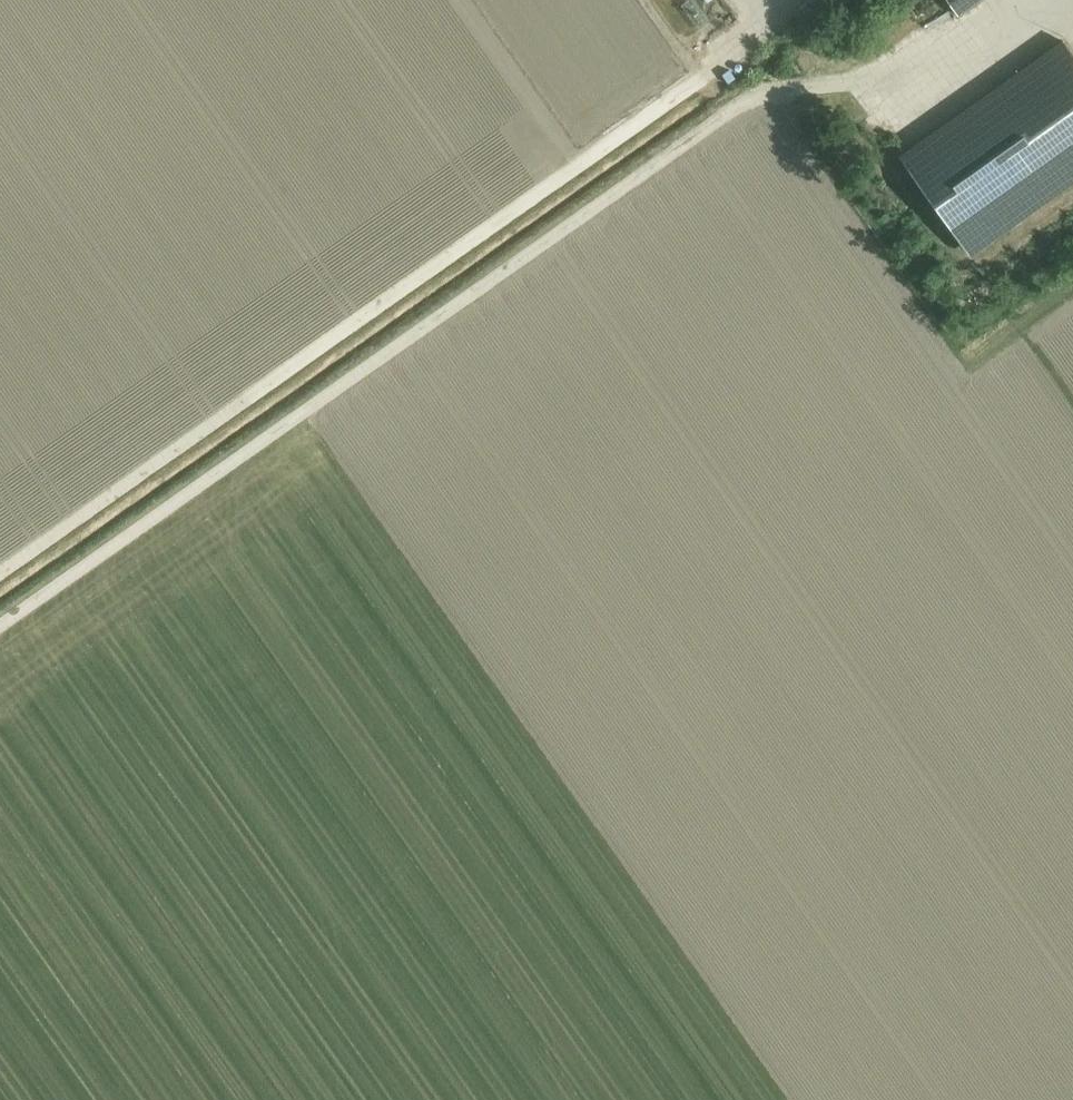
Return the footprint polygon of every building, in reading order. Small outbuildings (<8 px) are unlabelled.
[(962,13),(981,0),(951,0),(962,13)] [(903,153),(973,251),(1072,180),(1072,56),(1062,41),(903,153)]
